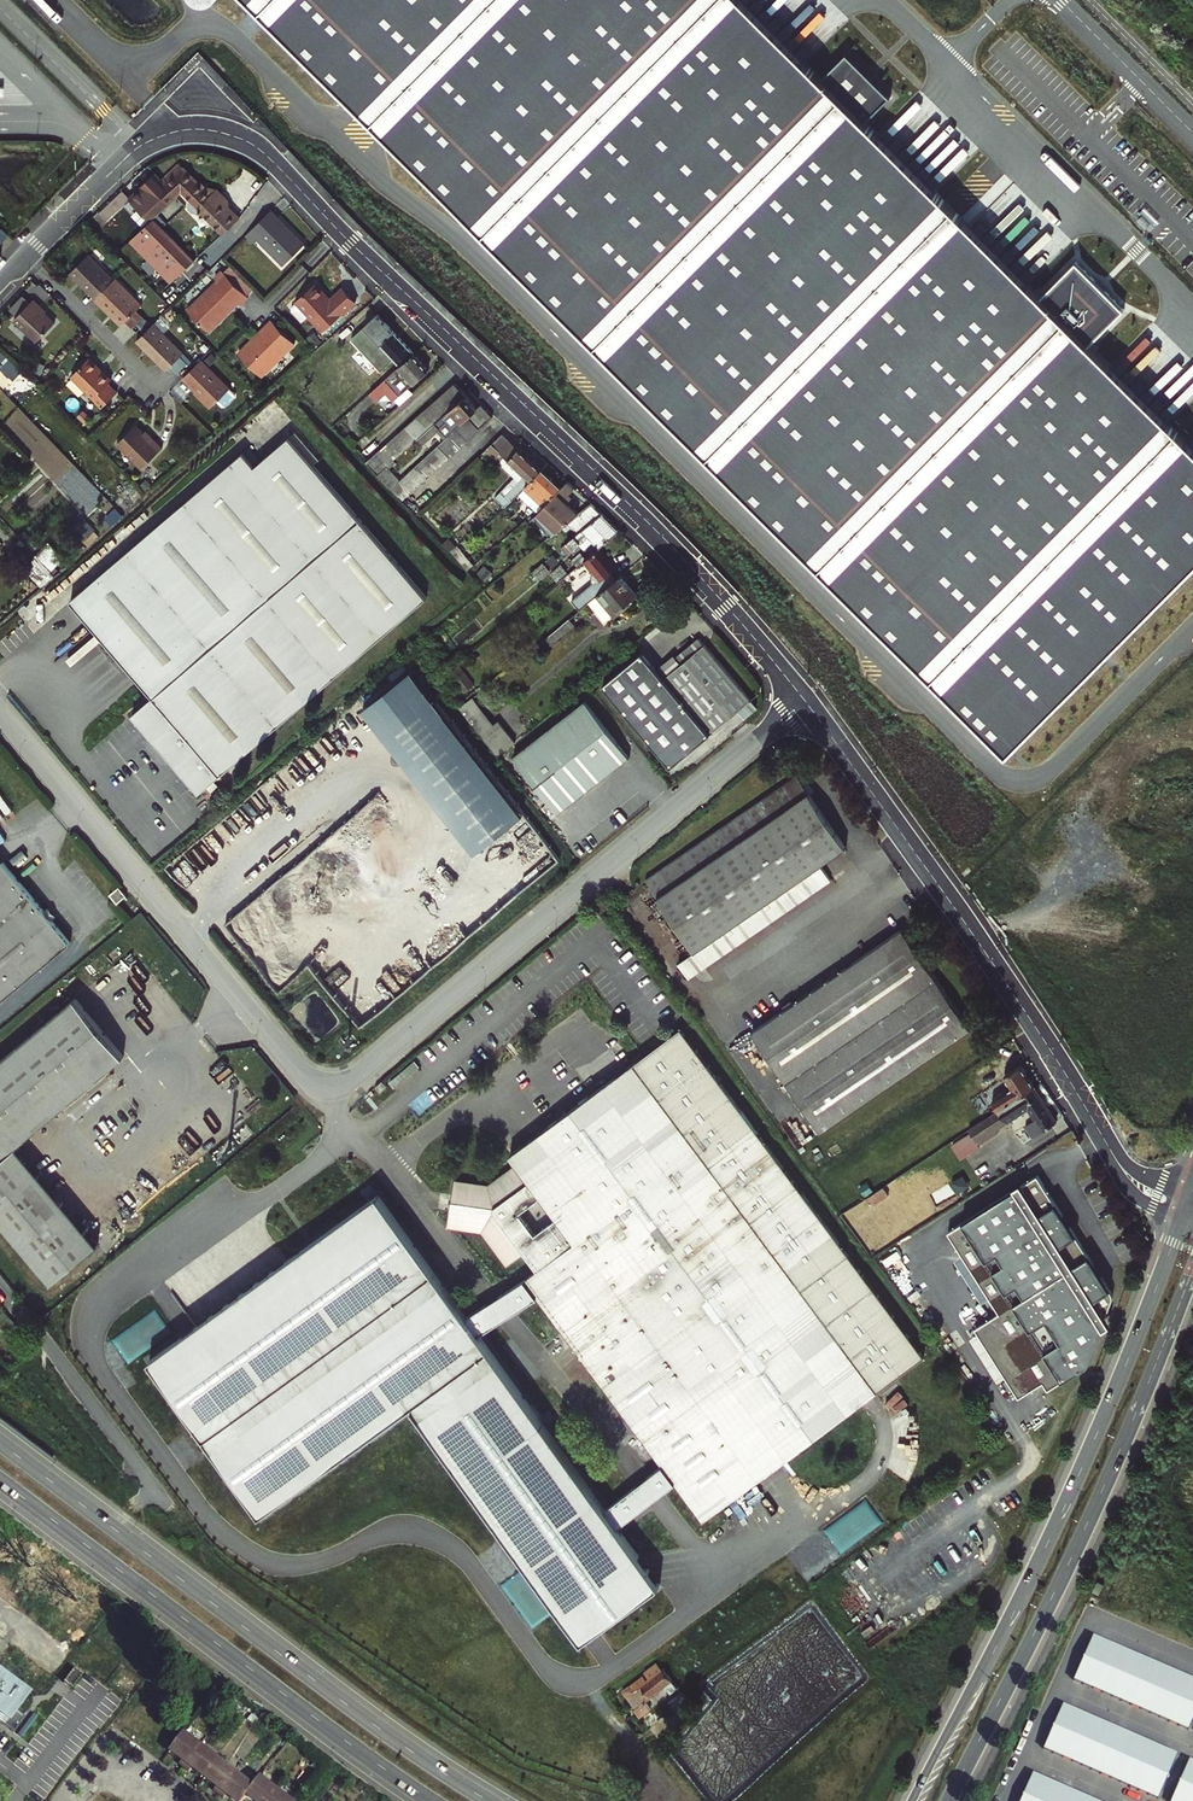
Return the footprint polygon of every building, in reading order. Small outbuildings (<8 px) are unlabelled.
[(1008,753),(1192,567),(1192,446),(1090,344),(1125,308),(1077,261),(1042,296),(866,122),(892,96),(848,52),(822,78),(744,0),(250,0),(1008,753)] [(178,164),(161,180),(175,195),(181,190),(223,232),(235,221),(178,164)] [(151,219),(152,219),(175,195),(161,180),(158,183),(152,176),(130,198),(151,220),(151,219)] [(274,218),(268,211),(245,235),(252,241),(257,237),(284,263),(304,242),(277,216),(274,218)] [(194,261),(161,228),(152,219),(151,219),(151,220),(131,240),(172,282),(194,261)] [(94,302),(113,282),(89,257),(69,276),(94,302)] [(240,305),(246,298),(220,272),(213,279),(215,281),(187,310),(210,333),(238,304),(240,305)] [(141,308),(115,281),(113,282),(94,302),(108,316),(112,312),(124,325),(141,308)] [(325,331),(356,301),(343,288),(329,300),(313,284),(296,300),(325,331)] [(12,308),(18,313),(32,297),(26,292),(12,308)] [(48,303),(40,296),(20,317),(42,339),(61,321),(50,311),(45,305),(48,303)] [(108,316),(121,329),(124,325),(112,312),(108,316)] [(351,339),(381,371),(394,359),(398,364),(411,351),(378,314),(351,339)] [(259,375),(293,343),(270,320),(236,353),(259,375)] [(186,361),(153,326),(136,344),(169,377),(186,361)] [(0,349),(0,362),(16,377),(22,372),(0,349)] [(429,369),(414,354),(371,393),(377,401),(394,386),(392,383),(395,380),(405,391),(429,369)] [(114,381),(92,358),(74,375),(104,407),(119,392),(111,384),(114,381)] [(230,392),(200,362),(182,380),(211,409),(230,392)] [(25,375),(22,372),(16,377),(19,380),(25,375)] [(460,402),(466,396),(455,383),(448,388),(460,402)] [(454,407),(460,402),(448,388),(442,394),(454,407)] [(435,400),(447,413),(454,407),(442,394),(435,400)] [(460,402),(454,407),(447,413),(441,418),(435,424),(428,430),(432,437),(440,430),(446,437),(470,415),(481,427),(492,418),(482,405),(477,408),(466,396),(460,402)] [(429,405),(441,418),(447,413),(435,400),(429,405)] [(423,411),(435,424),(441,418),(429,405),(423,411)] [(416,416),(428,430),(435,424),(423,411),(416,416)] [(410,422),(422,435),(428,430),(416,416),(410,422)] [(468,419),(389,489),(401,501),(479,430),(468,419)] [(404,427),(416,441),(422,435),(410,422),(404,427)] [(398,433),(410,446),(416,441),(404,427),(398,433)] [(162,451),(149,437),(145,440),(142,436),(135,428),(117,445),(141,470),(162,451)] [(433,607),(285,429),(74,602),(156,700),(135,718),(201,797),(433,607)] [(392,438),(404,451),(410,446),(398,433),(392,438)] [(503,433),(492,444),(525,474),(512,489),(508,485),(501,492),(505,496),(502,499),(508,505),(512,502),(520,493),(543,469),(503,433)] [(386,444),(397,457),(404,451),(392,438),(386,444)] [(380,449),(391,462),(397,457),(386,444),(380,449)] [(385,468),(391,462),(380,449),(373,455),(385,468)] [(377,475),(385,468),(373,455),(366,461),(377,475)] [(563,488),(543,469),(520,493),(539,511),(542,508),(543,509),(563,488)] [(591,503),(566,523),(576,533),(566,542),(573,548),(580,542),(583,546),(591,540),(599,547),(619,531),(591,503)] [(436,540),(448,552),(450,551),(454,547),(443,534),(436,540)] [(52,543),(40,554),(53,567),(64,556),(52,543)] [(472,565),(456,546),(454,547),(450,551),(465,571),(472,565)] [(615,567),(599,547),(585,558),(583,560),(600,580),(615,567)] [(577,565),(583,560),(585,558),(580,552),(572,559),(577,565)] [(622,575),(599,594),(607,605),(610,603),(617,611),(638,594),(622,575)] [(536,656),(574,624),(569,618),(531,649),(536,656)] [(751,700),(704,644),(665,676),(711,732),(751,700)] [(711,732),(665,676),(661,679),(641,653),(601,685),(670,768),(711,732)] [(449,674),(451,677),(457,685),(463,692),(473,685),(458,667),(449,674)] [(410,672),(362,710),(385,739),(433,701),(410,672)] [(457,685),(451,677),(445,682),(451,690),(457,685)] [(586,697),(512,755),(557,811),(630,755),(586,697)] [(433,701),(385,739),(475,853),(523,814),(433,701)] [(498,720),(480,734),(497,755),(514,741),(498,720)] [(844,850),(796,778),(645,881),(693,952),(819,867),(844,850)] [(19,833),(0,849),(0,1005),(96,927),(19,833)] [(319,847),(286,874),(287,887),(293,886),(294,899),(310,919),(308,893),(316,893),(313,888),(316,885),(314,885),(308,878),(312,876),(311,865),(306,858),(320,858),(319,847)] [(693,952),(676,964),(686,979),(829,883),(819,867),(693,952)] [(121,889),(120,890),(110,899),(118,909),(129,900),(130,900),(121,889)] [(594,908),(599,914),(609,907),(601,896),(590,904),(594,908)] [(969,1030),(899,929),(749,1032),(818,1131),(969,1030)] [(279,959),(267,973),(281,986),(294,973),(279,959)] [(20,1145),(129,1057),(81,998),(0,1064),(0,1161),(20,1145)] [(446,1208),(447,1208),(446,1220),(482,1227),(509,1262),(521,1253),(533,1269),(523,1277),(704,1517),(921,1353),(678,1027),(544,1125),(506,1154),(512,1162),(515,1166),(486,1188),(451,1182),(449,1195),(448,1195),(447,1195),(445,1196),(444,1197),(443,1198),(442,1200),(442,1201),(442,1203),(442,1204),(443,1206),(445,1207),(446,1208)] [(419,1063),(414,1058),(389,1079),(393,1085),(419,1063)] [(992,1100),(998,1109),(1033,1087),(1035,1085),(1021,1064),(1004,1076),(1012,1087),(992,1100)] [(389,1088),(384,1082),(378,1087),(384,1093),(389,1088)] [(1056,1121),(1033,1087),(998,1109),(991,1114),(978,1123),(988,1137),(1009,1123),(1007,1121),(1027,1107),(1043,1131),(1056,1121)] [(973,1126),(978,1123),(991,1114),(982,1099),(964,1111),(973,1126)] [(963,1157),(981,1146),(971,1131),(953,1142),(963,1157)] [(20,1145),(0,1161),(0,1216),(53,1282),(100,1243),(20,1145)] [(515,1166),(512,1162),(485,1182),(452,1177),(451,1182),(486,1188),(515,1166)] [(1112,1294),(1038,1175),(950,1232),(999,1313),(976,1328),(1020,1397),(1043,1382),(1049,1390),(1084,1366),(1112,1294)] [(379,1194),(147,1358),(261,1513),(416,1396),(591,1641),(666,1580),(379,1194)] [(505,1265),(509,1262),(482,1227),(446,1220),(445,1227),(479,1231),(505,1265)] [(1192,1718),(1192,1677),(1092,1633),(1073,1677),(1189,1728),(1192,1718)] [(647,1699),(675,1681),(662,1661),(623,1687),(642,1716),(653,1708),(647,1699)] [(4,1723),(22,1697),(0,1680),(0,1720),(4,1723)] [(1159,1796),(1178,1752),(1062,1701),(1043,1745),(1159,1796)] [(185,1769),(201,1747),(183,1733),(169,1751),(181,1761),(179,1764),(185,1769)] [(204,1778),(218,1760),(201,1747),(185,1769),(189,1772),(192,1769),(204,1778)] [(1188,1756),(1169,1800),(1171,1800),(1192,1800),(1192,1758),(1188,1756)] [(219,1795),(235,1773),(218,1760),(204,1778),(216,1788),(214,1791),(219,1795)] [(1031,1770),(1018,1800),(1101,1800),(1031,1770)] [(253,1787),(235,1773),(219,1795),(224,1799),(227,1796),(234,1800),(242,1800),(246,1796),(253,1787)] [(253,1787),(246,1796),(252,1800),(270,1800),(277,1792),(259,1778),(253,1787)] [(277,1792),(270,1800),(289,1800),(277,1792)]
